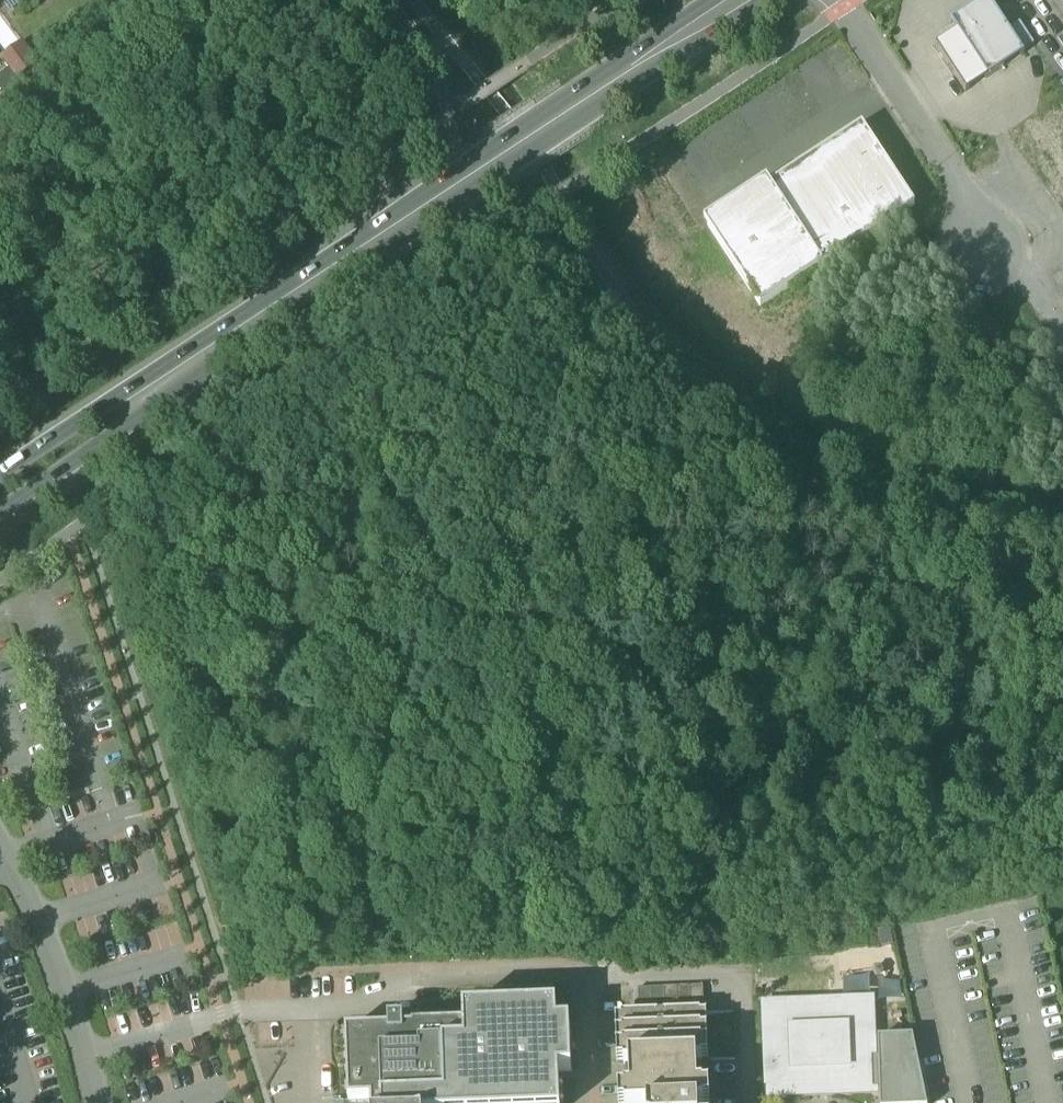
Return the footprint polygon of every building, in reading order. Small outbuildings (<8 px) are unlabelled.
[(1023,58),(988,1),(954,22),(989,79),(1023,58)] [(863,127),(771,187),(768,182),(705,223),(761,309),(916,208),(863,127)] [(700,1069),(713,1069),(707,986),(639,989),(640,1015),(617,1017),(618,1074),(634,1075),(635,1102),(701,1102),(700,1069)] [(876,1004),(764,1005),(765,1102),(877,1100),(876,1004)] [(344,1038),(346,1102),(562,1102),(560,1070),(573,1070),(572,1027),(556,1028),(555,1005),(463,1008),(464,1034),(407,1036),(407,1024),(386,1025),(386,1037),(344,1038)] [(878,1041),(881,1102),(925,1102),(912,1039),(878,1041)]
